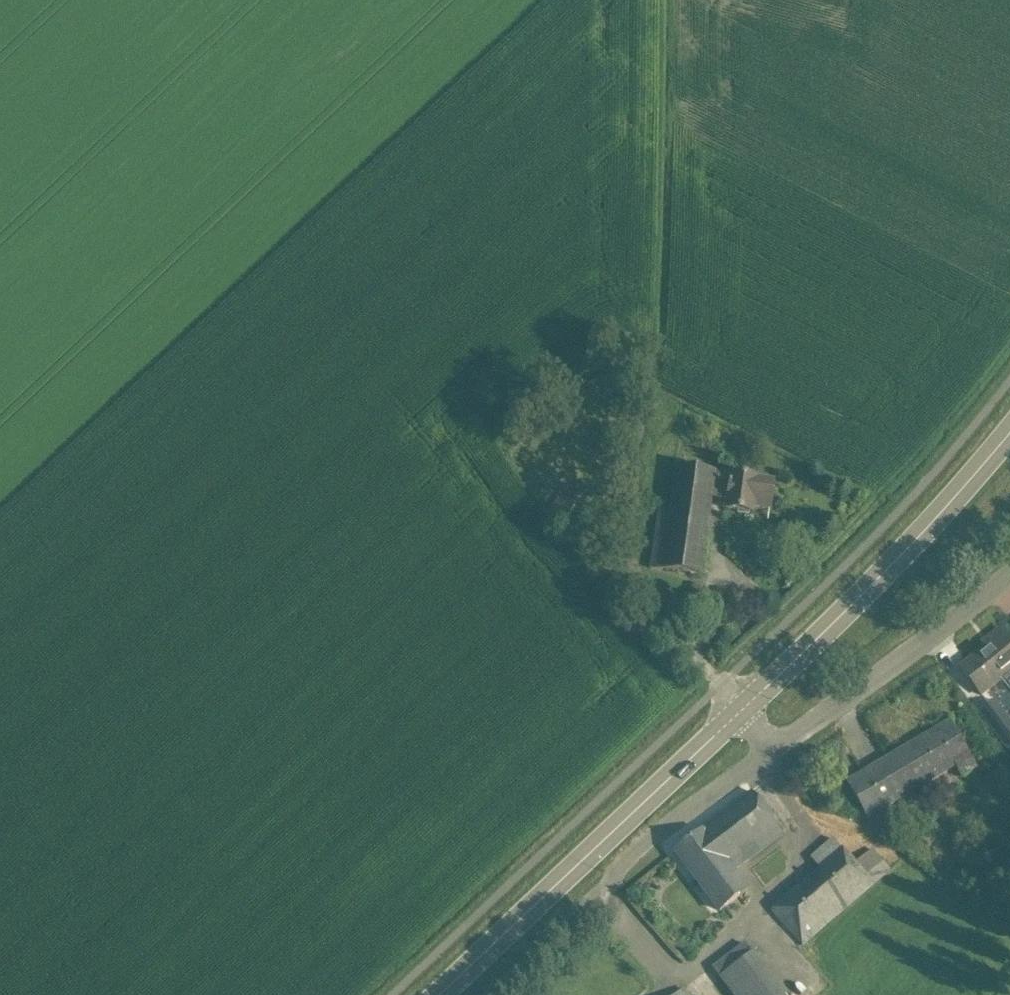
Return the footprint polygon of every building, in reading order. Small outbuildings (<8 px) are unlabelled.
[(650,569),(700,575),(711,496),(727,498),(730,474),(676,467),(670,510),(658,509),(650,569)] [(727,498),(725,509),(752,512),(753,506),(770,508),(774,482),(757,479),(757,478),(730,474),(727,498)] [(960,668),(981,696),(1001,680),(1009,691),(1009,641),(1000,628),(989,638),(992,642),(960,668)] [(991,727),(1008,750),(1009,749),(1009,722),(1005,716),(991,727)] [(976,769),(959,739),(949,722),(847,783),(868,818),(956,766),(962,777),(976,769)] [(733,872),(783,833),(752,792),(675,851),(720,911),(747,891),(733,872)] [(802,946),(874,884),(843,849),(842,850),(833,839),(811,858),(820,868),(772,911),(802,946)]
